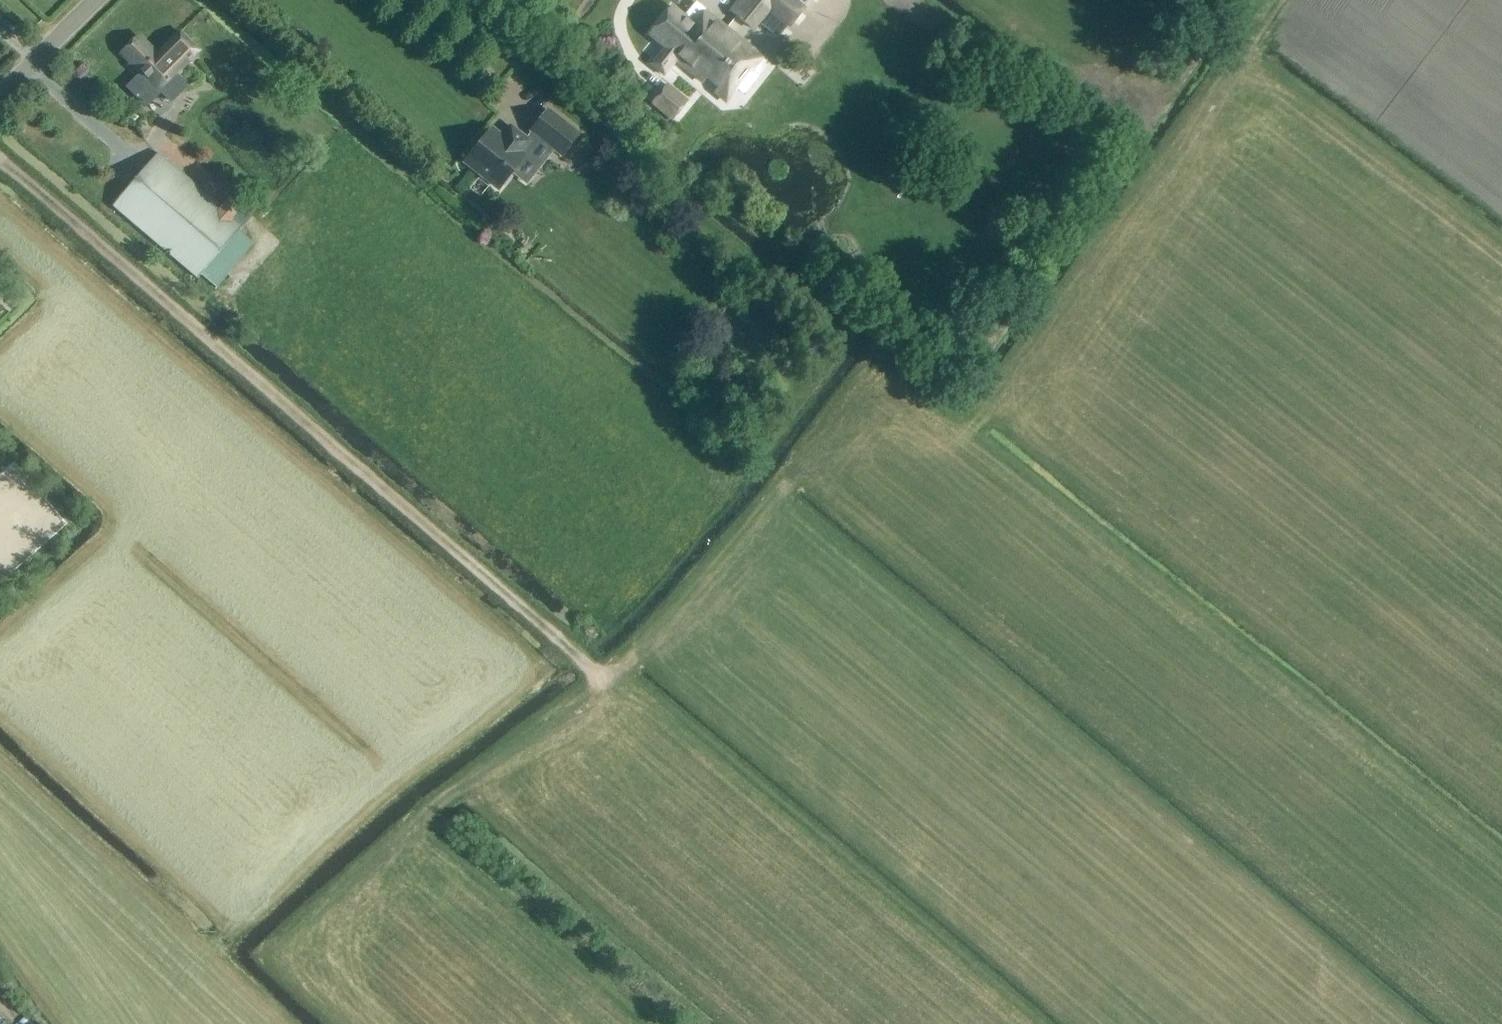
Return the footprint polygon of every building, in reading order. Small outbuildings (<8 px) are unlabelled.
[(730,12),(753,30),(758,23),(777,39),(808,0),(740,0),(730,12)] [(650,64),(663,76),(675,62),(702,84),(706,79),(716,88),(713,93),(726,103),(762,59),(705,12),(693,25),(671,7),(648,35),(663,48),(650,64)] [(198,51),(180,32),(160,52),(159,52),(157,54),(139,37),(122,54),(131,63),(128,66),(137,75),(125,87),(145,107),(179,71),(179,70),(198,51)] [(672,120),(688,101),(668,84),(652,105),(672,120)] [(561,155),(577,135),(547,111),(531,131),(561,155)] [(529,143),(510,128),(500,141),(489,133),(465,163),(498,189),(524,156),(521,153),(529,143)] [(254,244),(238,231),(245,223),(158,153),(115,207),(218,290),(254,244)]
